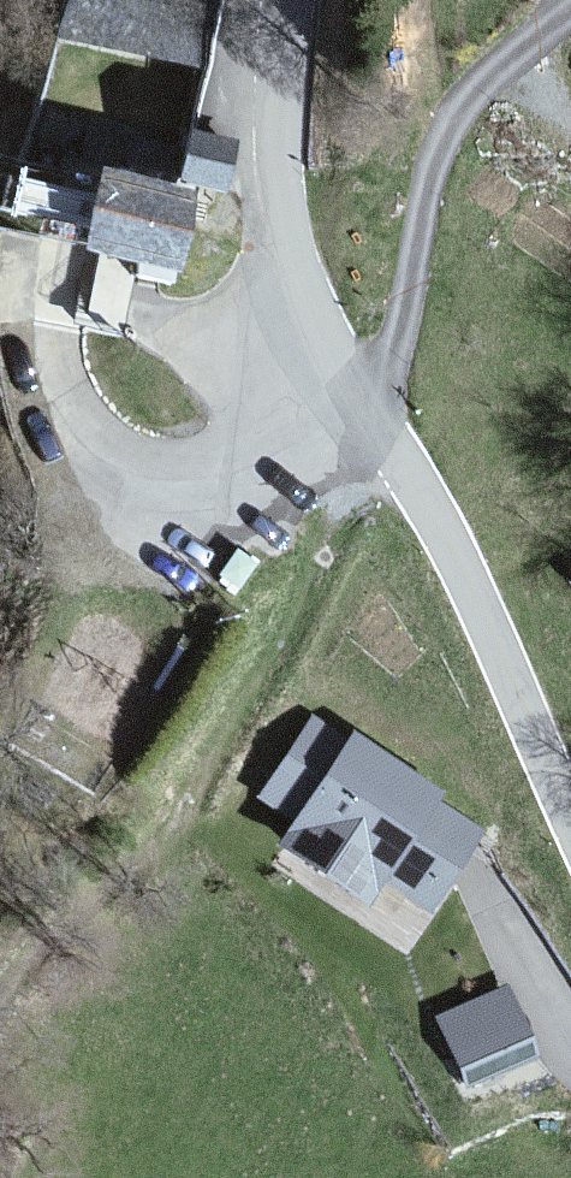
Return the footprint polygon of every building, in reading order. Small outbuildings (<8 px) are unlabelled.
[(58,43),(193,80),(215,0),(70,0),(58,43)] [(170,192),(97,177),(80,257),(120,265),(176,277),(194,195),(221,201),(233,147),(182,136),(170,192)] [(309,706),(261,794),(291,811),(269,851),(422,936),(493,807),(309,706)] [(458,1068),(535,1038),(511,977),(434,1007),(458,1068)]
